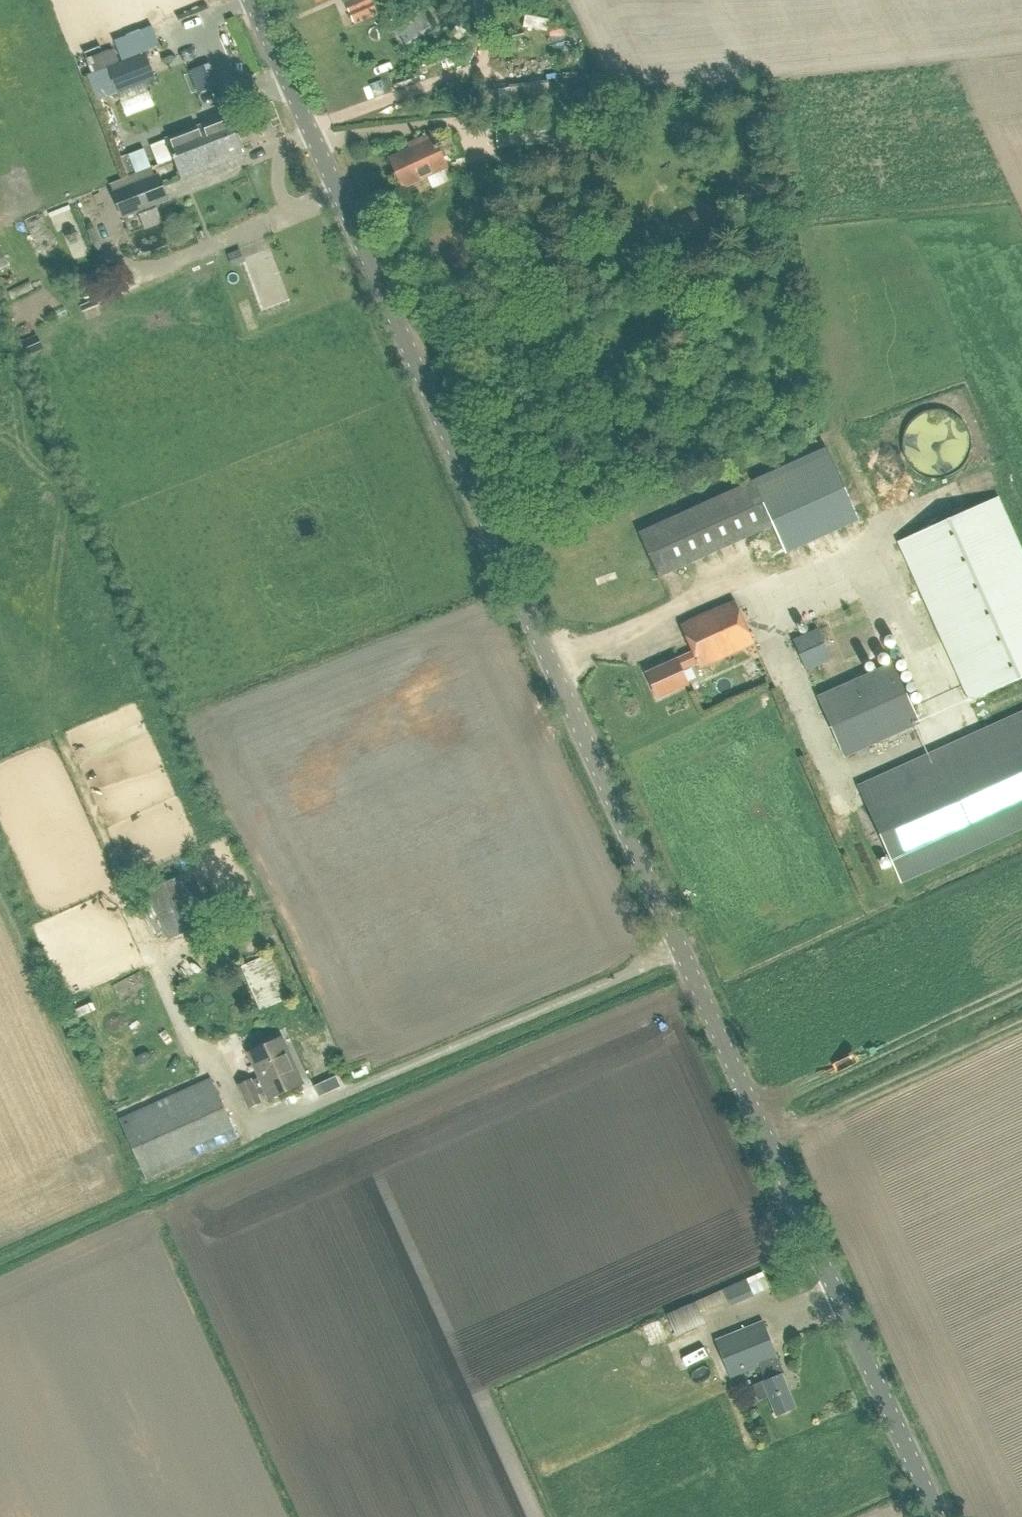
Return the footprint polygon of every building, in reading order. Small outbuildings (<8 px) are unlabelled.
[(348,9),(355,24),(378,14),(371,0),(369,0),(348,9)] [(108,67),(109,67),(119,93),(156,78),(146,52),(108,67)] [(550,66),(553,76),(569,72),(567,62),(550,66)] [(174,159),(235,135),(229,119),(215,124),(213,120),(166,139),(174,159)] [(536,144),(534,120),(496,123),(498,147),(536,144)] [(446,167),(431,134),(415,141),(417,145),(388,160),(401,188),(446,167)] [(235,135),(174,159),(181,179),(243,155),(235,135)] [(158,174),(113,190),(122,217),(167,200),(158,174)] [(902,441),(901,445),(902,448),(902,451),(903,454),(904,457),(905,460),(907,463),(909,466),(911,468),(913,470),(916,472),(919,474),(921,476),(925,477),(928,478),(931,478),(934,479),(937,479),(941,479),(944,478),(947,477),(950,476),(953,474),(956,472),(958,470),(960,468),(963,466),(965,463),(966,460),(968,457),(969,454),(969,451),(970,448),(970,445),(970,441),(969,438),(969,435),(968,432),(966,429),(965,426),(963,423),(960,421),(958,419),(956,417),(953,415),(950,413),(947,412),(944,411),(941,411),(937,410),(934,410),(931,411),(928,411),(925,412),(921,413),(919,415),(916,417),(913,419),(911,421),(909,423),(907,426),(905,429),(904,432),(903,435),(902,438),(902,441)] [(764,530),(743,484),(637,532),(658,578),(764,530)] [(950,519),(898,542),(969,701),(1021,677),(1021,551),(998,497),(950,519)] [(681,671),(696,664),(698,670),(754,644),(735,601),(679,626),(691,652),(645,673),(656,698),(687,684),(681,671)] [(787,648),(796,673),(824,664),(815,639),(787,648)] [(844,757),(919,724),(892,664),(817,697),(844,757)] [(1021,828),(1021,712),(857,786),(901,883),(1021,828)] [(200,925),(179,875),(145,890),(167,940),(200,925)] [(984,905),(1005,903),(1003,888),(982,890),(984,905)] [(270,954),(241,966),(260,1010),(289,998),(270,954)] [(82,974),(67,978),(72,991),(86,987),(82,974)] [(265,1091),(268,1099),(302,1084),(282,1037),(248,1053),(259,1078),(251,1082),(249,1080),(238,1085),(248,1107),(260,1102),(257,1095),(265,1091)] [(237,1138),(210,1079),(119,1120),(145,1179),(237,1138)] [(760,1275),(747,1281),(754,1294),(766,1289),(760,1275)] [(730,1305),(753,1295),(746,1280),(723,1290),(696,1302),(667,1314),(676,1336),(705,1323),(701,1312),(728,1301),(730,1305)] [(758,1400),(768,1396),(776,1415),(795,1407),(787,1387),(789,1386),(784,1373),(782,1374),(776,1359),(778,1358),(763,1321),(714,1340),(729,1378),(759,1365),(765,1380),(753,1385),(758,1400)]
